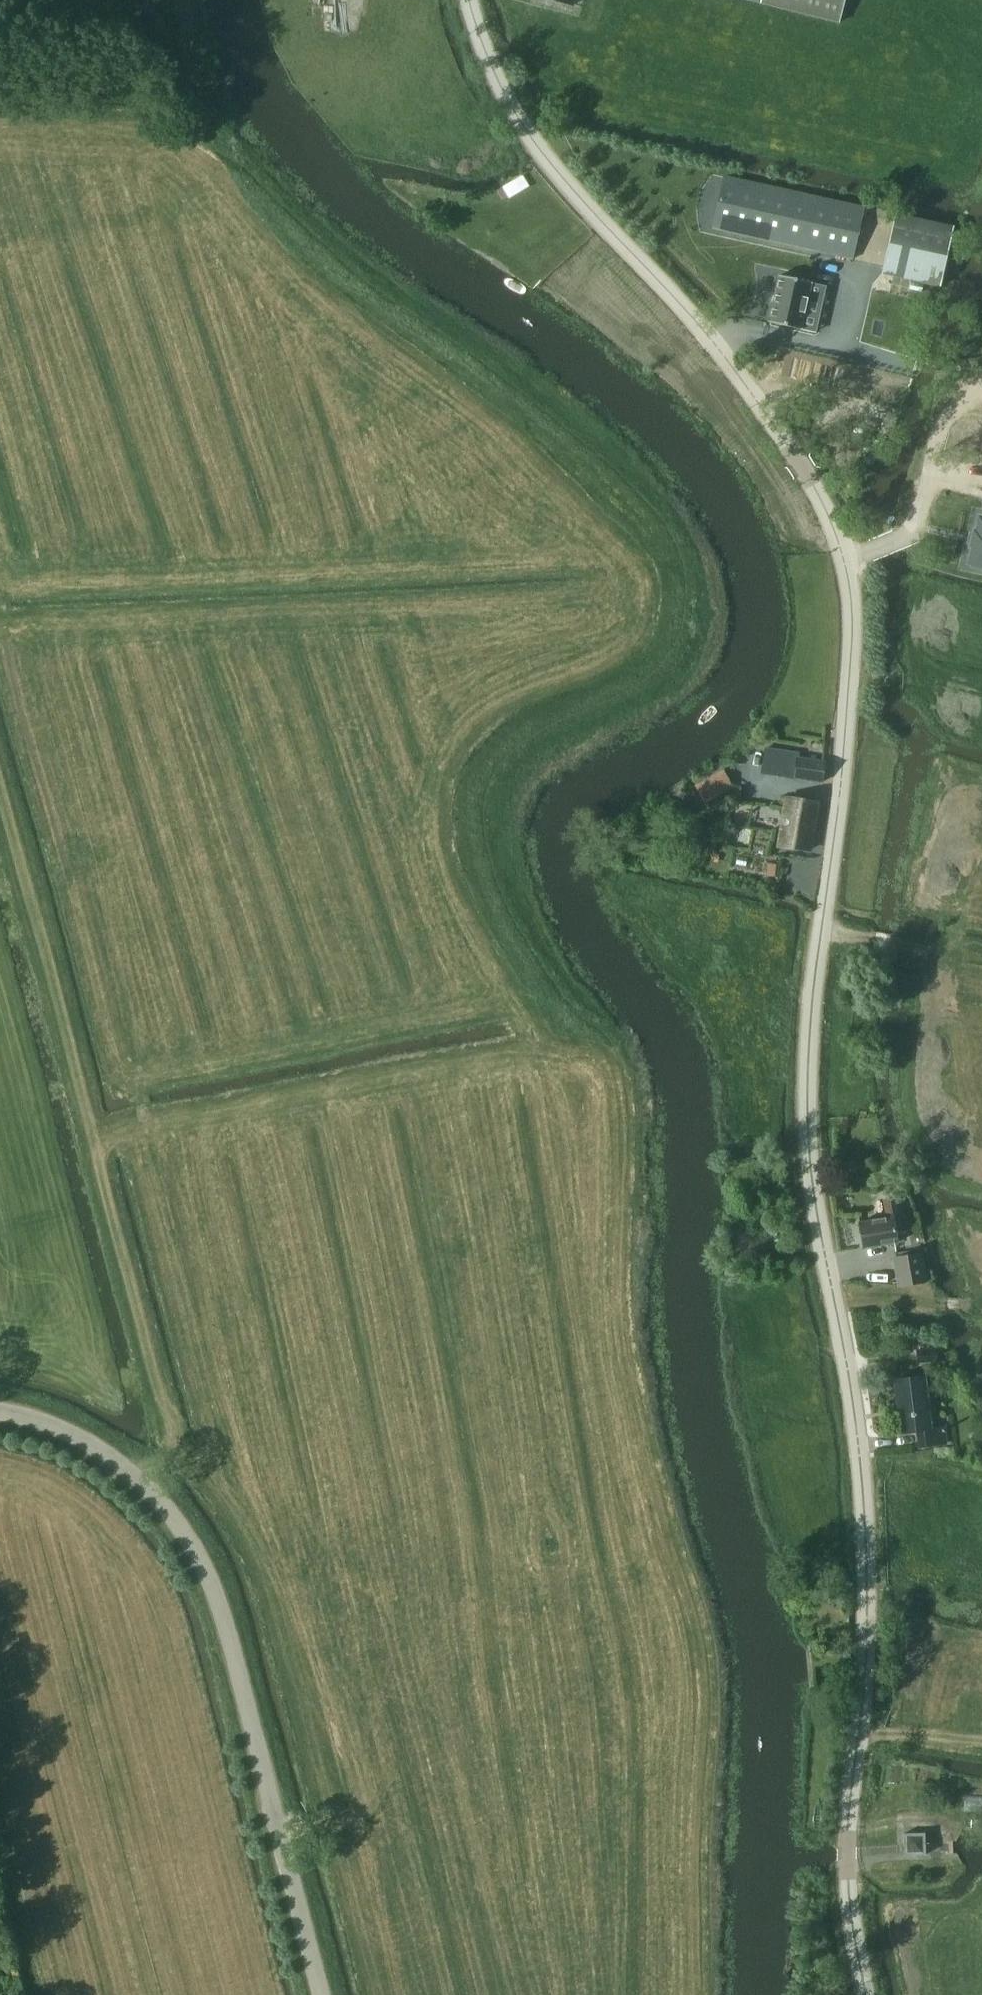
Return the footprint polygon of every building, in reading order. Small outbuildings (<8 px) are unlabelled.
[(761,5),(839,25),(845,0),(741,0),(761,5)] [(724,175),(723,180),(719,196),(712,229),(854,261),(864,204),(724,175)] [(883,275),(942,288),(955,226),(896,214),(883,275)] [(769,321),(769,323),(801,330),(801,329),(811,284),(812,283),(811,283),(779,276),(779,277),(770,322),(769,321)] [(977,519),(974,531),(971,530),(967,546),(971,547),(967,563),(971,564),(970,567),(981,569),(981,520),(977,519)] [(827,761),(826,761),(796,756),(796,754),(766,750),(762,774),(792,779),(823,784),(827,761)] [(705,804),(733,789),(724,771),(696,786),(705,804)] [(819,802),(785,796),(777,846),(811,851),(819,802)] [(882,1187),(883,1194),(899,1192),(898,1185),(882,1187)] [(897,1242),(896,1233),(907,1231),(905,1215),(900,1216),(897,1197),(884,1199),(887,1217),(859,1222),(863,1247),(897,1242)] [(892,1257),(897,1288),(927,1283),(922,1252),(892,1257)] [(900,1433),(917,1431),(919,1447),(946,1444),(945,1432),(942,1432),(941,1427),(932,1429),(925,1375),(894,1379),(900,1433)] [(925,1832),(903,1833),(903,1855),(926,1855),(925,1832)]
